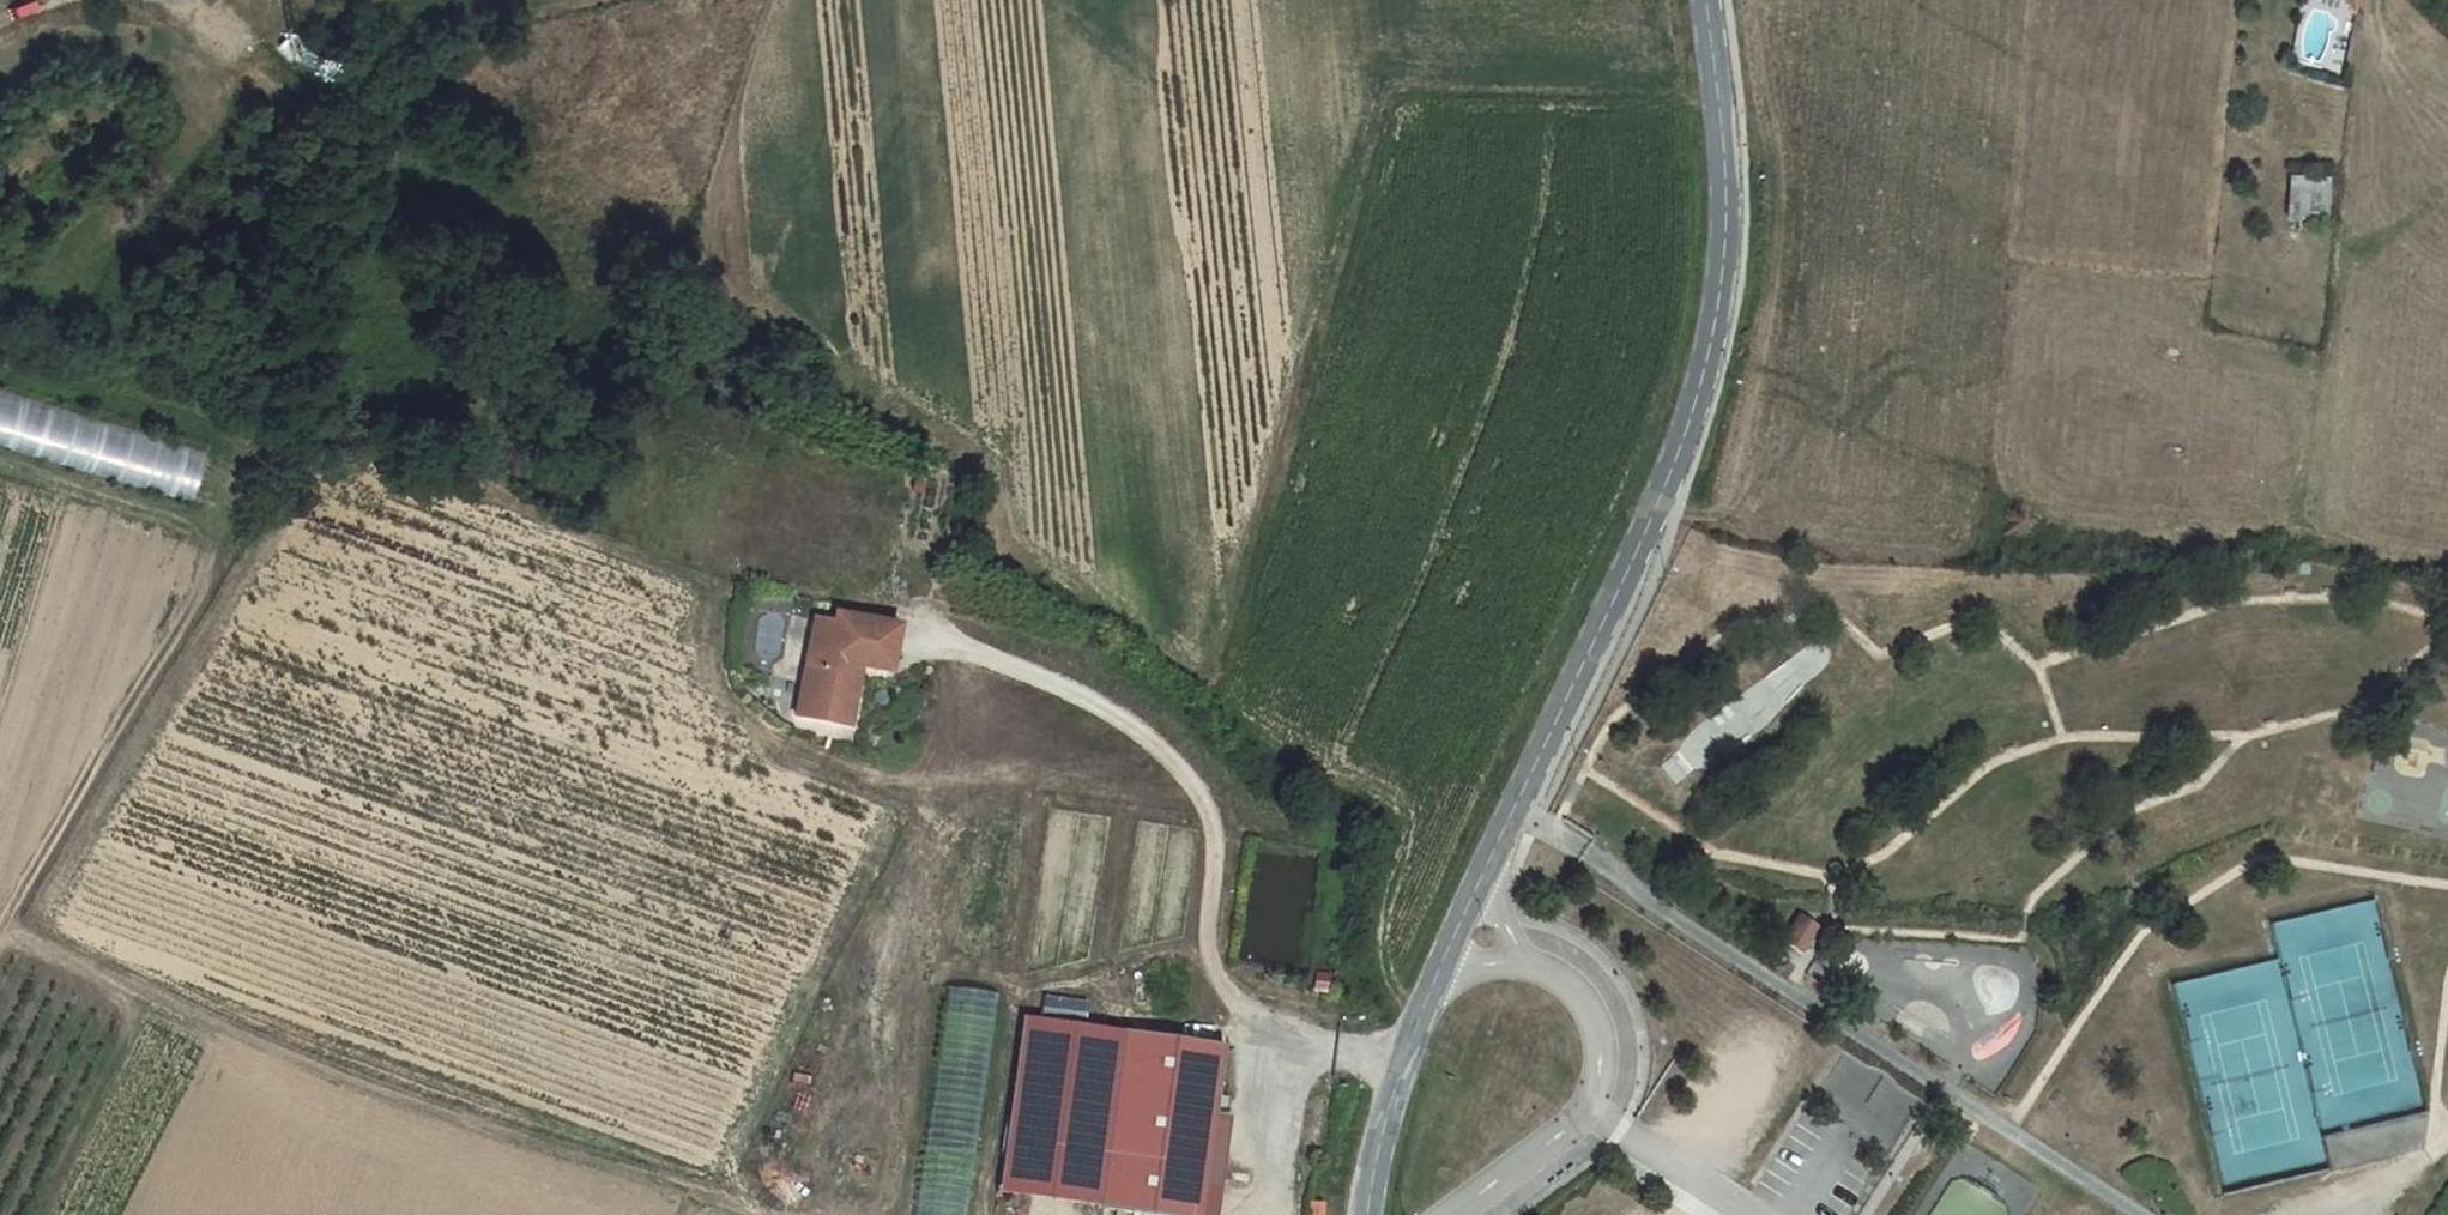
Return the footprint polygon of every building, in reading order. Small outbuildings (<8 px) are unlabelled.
[(2332,213),(2332,173),(2291,173),(2291,213),(2332,213)] [(195,497),(209,445),(0,390),(0,447),(195,497)] [(849,705),(855,676),(848,675),(850,667),(857,669),(886,674),(894,629),(832,617),(830,625),(812,622),(793,718),(830,725),(835,702),(849,705)] [(845,728),(849,705),(835,702),(830,725),(845,728)] [(1817,930),(1798,918),(1793,926),(1812,939),(1817,930)] [(1801,957),(1812,939),(1793,926),(1781,945),(1801,957)] [(1044,1015),(1087,1021),(1090,1001),(1047,995),(1044,1015)] [(1220,1048),(1018,1019),(993,1196),(1123,1214),(1196,1214),(1220,1048)] [(1325,1201),(1312,1201),(1311,1214),(1324,1214),(1325,1201)]
